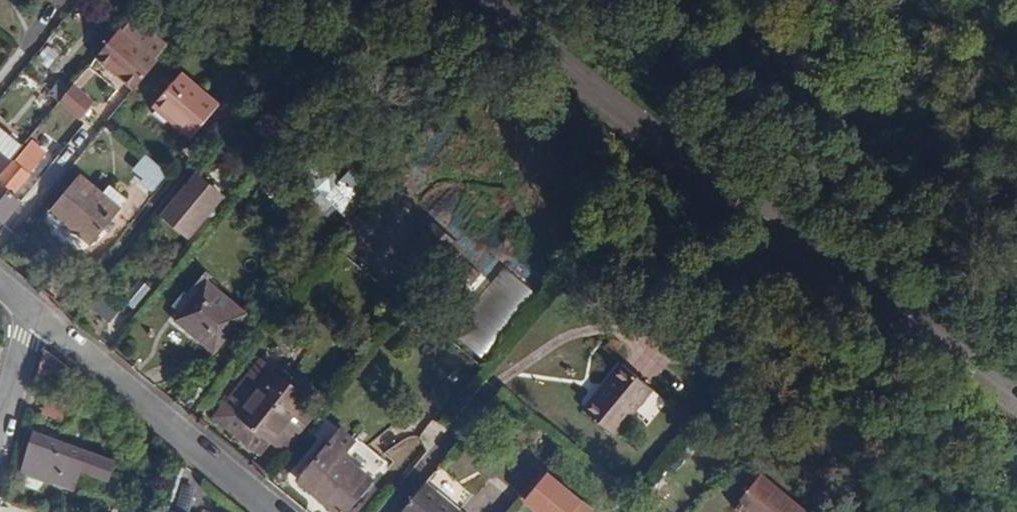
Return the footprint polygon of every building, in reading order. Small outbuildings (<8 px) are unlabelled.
[(126,35),(99,59),(136,93),(162,64),(173,46),(139,19),(126,35)] [(178,72),(151,104),(188,135),(215,104),(178,72)] [(66,92),(59,103),(81,118),(88,108),(66,92)] [(266,107),(252,124),(268,138),(282,121),(266,107)] [(25,141),(26,141),(0,119),(0,172),(25,141)] [(18,204),(8,196),(42,155),(25,141),(0,172),(0,224),(18,204)] [(142,153),(131,167),(143,177),(139,182),(150,191),(165,173),(142,153)] [(340,206),(354,189),(329,169),(315,186),(340,206)] [(193,172),(171,198),(199,220),(220,195),(193,172)] [(76,174),(49,208),(91,242),(118,208),(115,206),(124,194),(109,182),(101,193),(76,174)] [(412,251),(399,265),(413,279),(427,265),(437,274),(461,248),(433,222),(409,248),(412,251)] [(477,274),(467,263),(457,274),(467,284),(477,274)] [(427,265),(413,279),(423,288),(437,274),(427,265)] [(503,268),(447,332),(480,362),(537,298),(503,268)] [(182,289),(168,305),(178,313),(173,318),(212,350),(244,311),(209,282),(213,277),(205,269),(198,277),(186,292),(182,289)] [(43,347),(32,382),(42,384),(47,366),(65,380),(72,371),(43,347)] [(258,360),(243,378),(257,388),(272,371),(258,360)] [(604,391),(584,414),(610,436),(649,389),(618,363),(598,386),(604,391)] [(243,378),(211,418),(258,456),(269,442),(305,398),(272,371),(257,388),(243,378)] [(579,410),(584,414),(604,391),(598,386),(579,410)] [(320,411),(305,398),(269,442),(283,455),(320,411)] [(298,478),(338,511),(340,511),(384,460),(355,437),(353,438),(340,427),(298,478)] [(19,470),(21,471),(43,477),(70,487),(77,468),(105,478),(111,459),(32,430),(19,470)] [(43,477),(21,471),(18,480),(40,488),(43,477)] [(737,499),(754,511),(805,511),(758,473),(737,499)] [(431,511),(457,511),(441,499),(431,511)]
